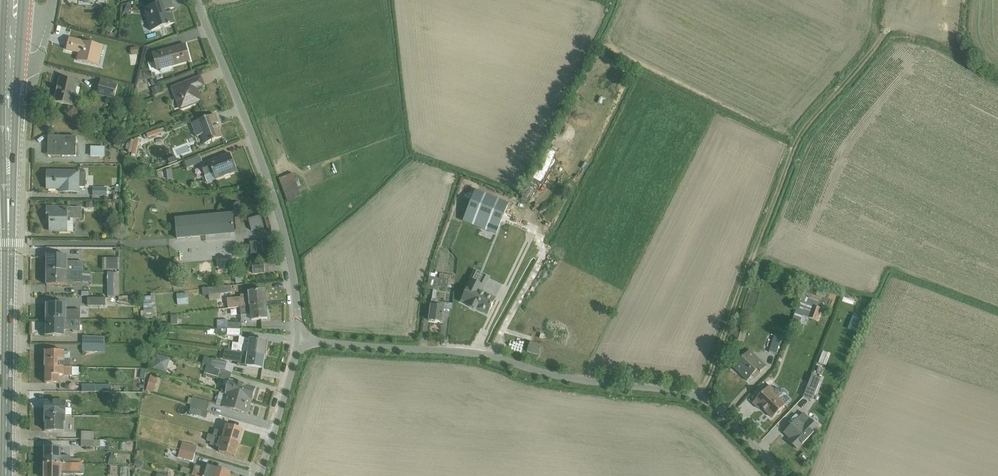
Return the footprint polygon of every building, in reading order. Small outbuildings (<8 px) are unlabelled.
[(144,8),(151,31),(175,24),(170,9),(174,8),(171,0),(170,0),(144,8)] [(128,3),(124,13),(128,15),(132,5),(128,3)] [(69,38),(67,50),(79,53),(77,61),(99,66),(104,46),(69,38)] [(161,69),(172,66),(190,60),(186,45),(152,54),(157,70),(161,69)] [(141,70),(138,81),(145,80),(156,77),(155,73),(152,73),(152,75),(144,70),(144,71),(142,70),(141,70)] [(60,77),(55,102),(73,106),(75,96),(77,96),(78,88),(77,88),(78,82),(60,77)] [(201,77),(171,88),(180,109),(202,101),(198,92),(197,93),(196,88),(204,85),(201,77)] [(101,80),(97,95),(114,99),(118,84),(101,80)] [(583,92),(589,89),(586,83),(580,85),(583,92)] [(160,85),(151,89),(154,96),(163,93),(160,85)] [(215,114),(191,124),(196,137),(201,135),(205,144),(222,138),(216,124),(218,123),(215,114)] [(160,129),(146,134),(148,139),(162,134),(161,133),(165,131),(164,128),(160,130),(160,129)] [(62,152),(62,156),(76,156),(76,135),(48,136),(50,137),(50,152),(62,152)] [(50,137),(48,136),(48,156),(62,156),(62,152),(50,152),(50,137)] [(557,164),(567,139),(561,137),(551,161),(557,164)] [(131,139),(128,152),(132,153),(132,156),(135,157),(136,155),(137,155),(140,139),(135,138),(135,140),(131,139)] [(105,147),(91,147),(91,157),(105,157),(105,147)] [(213,174),(216,180),(237,171),(230,154),(200,165),(205,177),(213,174)] [(200,156),(184,162),(187,168),(203,162),(200,156)] [(160,171),(159,176),(168,180),(173,179),(172,169),(160,171)] [(86,172),(48,171),(48,172),(49,172),(48,188),(48,189),(59,189),(59,193),(80,193),(80,187),(86,187),(86,172)] [(293,173),(280,178),(288,201),(301,196),(298,188),(302,186),(299,178),(298,178),(297,176),(295,177),(293,173)] [(213,174),(205,177),(207,183),(216,180),(213,174)] [(107,188),(93,187),(93,196),(107,196),(107,188)] [(475,190),(463,221),(471,225),(469,229),(482,234),(484,230),(496,235),(509,204),(475,190)] [(70,218),(74,218),(82,218),(82,208),(48,207),(47,220),(50,220),(50,231),(68,232),(68,222),(70,222),(70,218)] [(233,214),(175,219),(177,239),(235,233),(233,214)] [(260,216),(248,219),(251,231),(264,227),(260,216)] [(506,247),(516,230),(506,224),(496,241),(506,247)] [(540,226),(538,235),(544,236),(546,228),(540,226)] [(538,249),(544,241),(536,234),(529,243),(538,249)] [(496,242),(490,253),(501,259),(506,248),(496,242)] [(467,260),(478,267),(484,259),(473,252),(467,260)] [(47,271),(83,272),(83,262),(68,261),(68,255),(47,255),(47,271)] [(118,258),(102,258),(102,270),(118,270),(118,258)] [(262,266),(253,266),(253,274),(263,273),(262,266)] [(468,288),(461,302),(469,306),(469,307),(476,310),(476,309),(487,314),(491,308),(493,305),(492,305),(496,298),(481,291),(488,277),(474,270),(465,287),(468,288)] [(83,272),(47,271),(47,285),(68,285),(68,280),(74,280),(74,282),(90,282),(90,272),(83,272)] [(119,273),(107,272),(108,296),(113,296),(119,297),(119,273)] [(440,279),(454,282),(455,276),(440,274),(440,279)] [(435,278),(429,276),(427,288),(433,289),(429,321),(442,322),(443,317),(449,317),(450,309),(453,309),(453,304),(439,302),(439,300),(436,300),(438,287),(454,289),(454,282),(440,279),(435,278)] [(231,286),(202,289),(203,296),(209,295),(209,301),(221,299),(220,294),(232,293),(231,286)] [(240,307),(266,305),(265,291),(248,292),(248,294),(241,295),(241,297),(228,299),(229,308),(240,307)] [(151,297),(152,318),(157,318),(157,316),(161,315),(161,309),(156,309),(155,293),(151,294),(151,297)] [(188,293),(177,294),(178,305),(189,304),(188,293)] [(802,296),(791,325),(798,328),(803,316),(817,321),(823,304),(802,296)] [(152,318),(151,297),(143,297),(144,319),(152,318)] [(46,320),(80,320),(80,310),(67,310),(67,304),(46,303),(46,320)] [(266,305),(240,307),(241,315),(251,314),(251,320),(268,319),(266,305)] [(80,320),(46,320),(46,336),(65,336),(65,329),(73,329),(73,332),(80,332),(80,320)] [(217,329),(242,330),(242,323),(228,323),(228,320),(217,320),(217,329)] [(738,326),(734,340),(741,342),(745,328),(738,326)] [(135,332),(135,345),(148,345),(148,332),(135,332)] [(775,335),(769,352),(776,354),(782,337),(775,335)] [(83,344),(105,345),(105,336),(83,336),(83,344)] [(241,337),(239,336),(239,344),(248,345),(249,339),(243,338),(241,337)] [(232,351),(265,356),(267,342),(249,339),(248,345),(239,344),(233,343),(232,351)] [(530,342),(527,352),(538,355),(541,346),(530,342)] [(105,345),(83,344),(83,351),(102,352),(102,353),(105,353),(105,345)] [(265,356),(232,351),(225,350),(224,361),(238,363),(238,366),(247,367),(248,366),(263,368),(265,356)] [(758,370),(760,372),(766,366),(750,350),(736,366),(741,370),(739,372),(747,380),(747,381),(752,376),(758,370)] [(65,360),(65,352),(46,351),(46,368),(70,368),(70,360),(65,360)] [(823,351),(818,363),(824,365),(828,353),(823,351)] [(156,355),(153,368),(166,372),(170,359),(156,355)] [(207,365),(232,373),(235,366),(205,357),(202,364),(207,365)] [(232,373),(207,365),(205,373),(218,377),(218,378),(225,380),(221,392),(252,401),(256,388),(230,380),(232,373)] [(70,368),(46,368),(46,383),(60,384),(60,376),(80,376),(80,368),(70,368)] [(758,370),(752,376),(755,379),(761,373),(760,372),(758,370)] [(151,375),(146,391),(153,393),(158,377),(151,375)] [(812,375),(803,397),(812,401),(821,379),(812,375)] [(770,385),(753,403),(759,409),(761,407),(772,418),(789,400),(785,396),(787,394),(787,393),(784,390),(782,390),(781,391),(777,387),(774,390),(770,385)] [(252,401),(221,392),(220,392),(216,405),(248,414),(252,401)] [(129,406),(139,407),(140,397),(130,396),(129,406)] [(190,406),(207,411),(209,402),(193,397),(190,406)] [(66,416),(66,408),(66,402),(45,401),(45,415),(66,416)] [(207,411),(190,406),(188,413),(206,418),(208,411),(207,411)] [(804,413),(784,433),(793,441),(791,443),(797,449),(819,427),(804,413)] [(66,416),(45,415),(45,423),(47,423),(46,431),(65,432),(65,423),(66,423),(66,416)] [(213,436),(239,444),(243,430),(226,425),(223,432),(215,430),(213,436)] [(82,440),(94,440),(94,432),(82,432),(82,440)] [(239,444),(213,436),(209,435),(207,441),(211,442),(218,444),(217,447),(220,448),(219,452),(235,457),(239,444)] [(180,449),(195,454),(197,446),(182,442),(180,449)] [(45,463),(81,464),(81,459),(70,459),(70,456),(61,456),(62,448),(45,447),(45,463)] [(195,454),(180,449),(180,451),(172,449),(170,455),(193,462),(195,454)] [(45,463),(45,475),(61,475),(61,474),(81,475),(81,474),(85,474),(85,464),(81,464),(45,463)] [(231,472),(223,470),(223,468),(219,467),(218,469),(208,466),(207,468),(195,465),(193,472),(191,471),(192,470),(183,467),(181,472),(193,475),(230,475),(231,472)]
